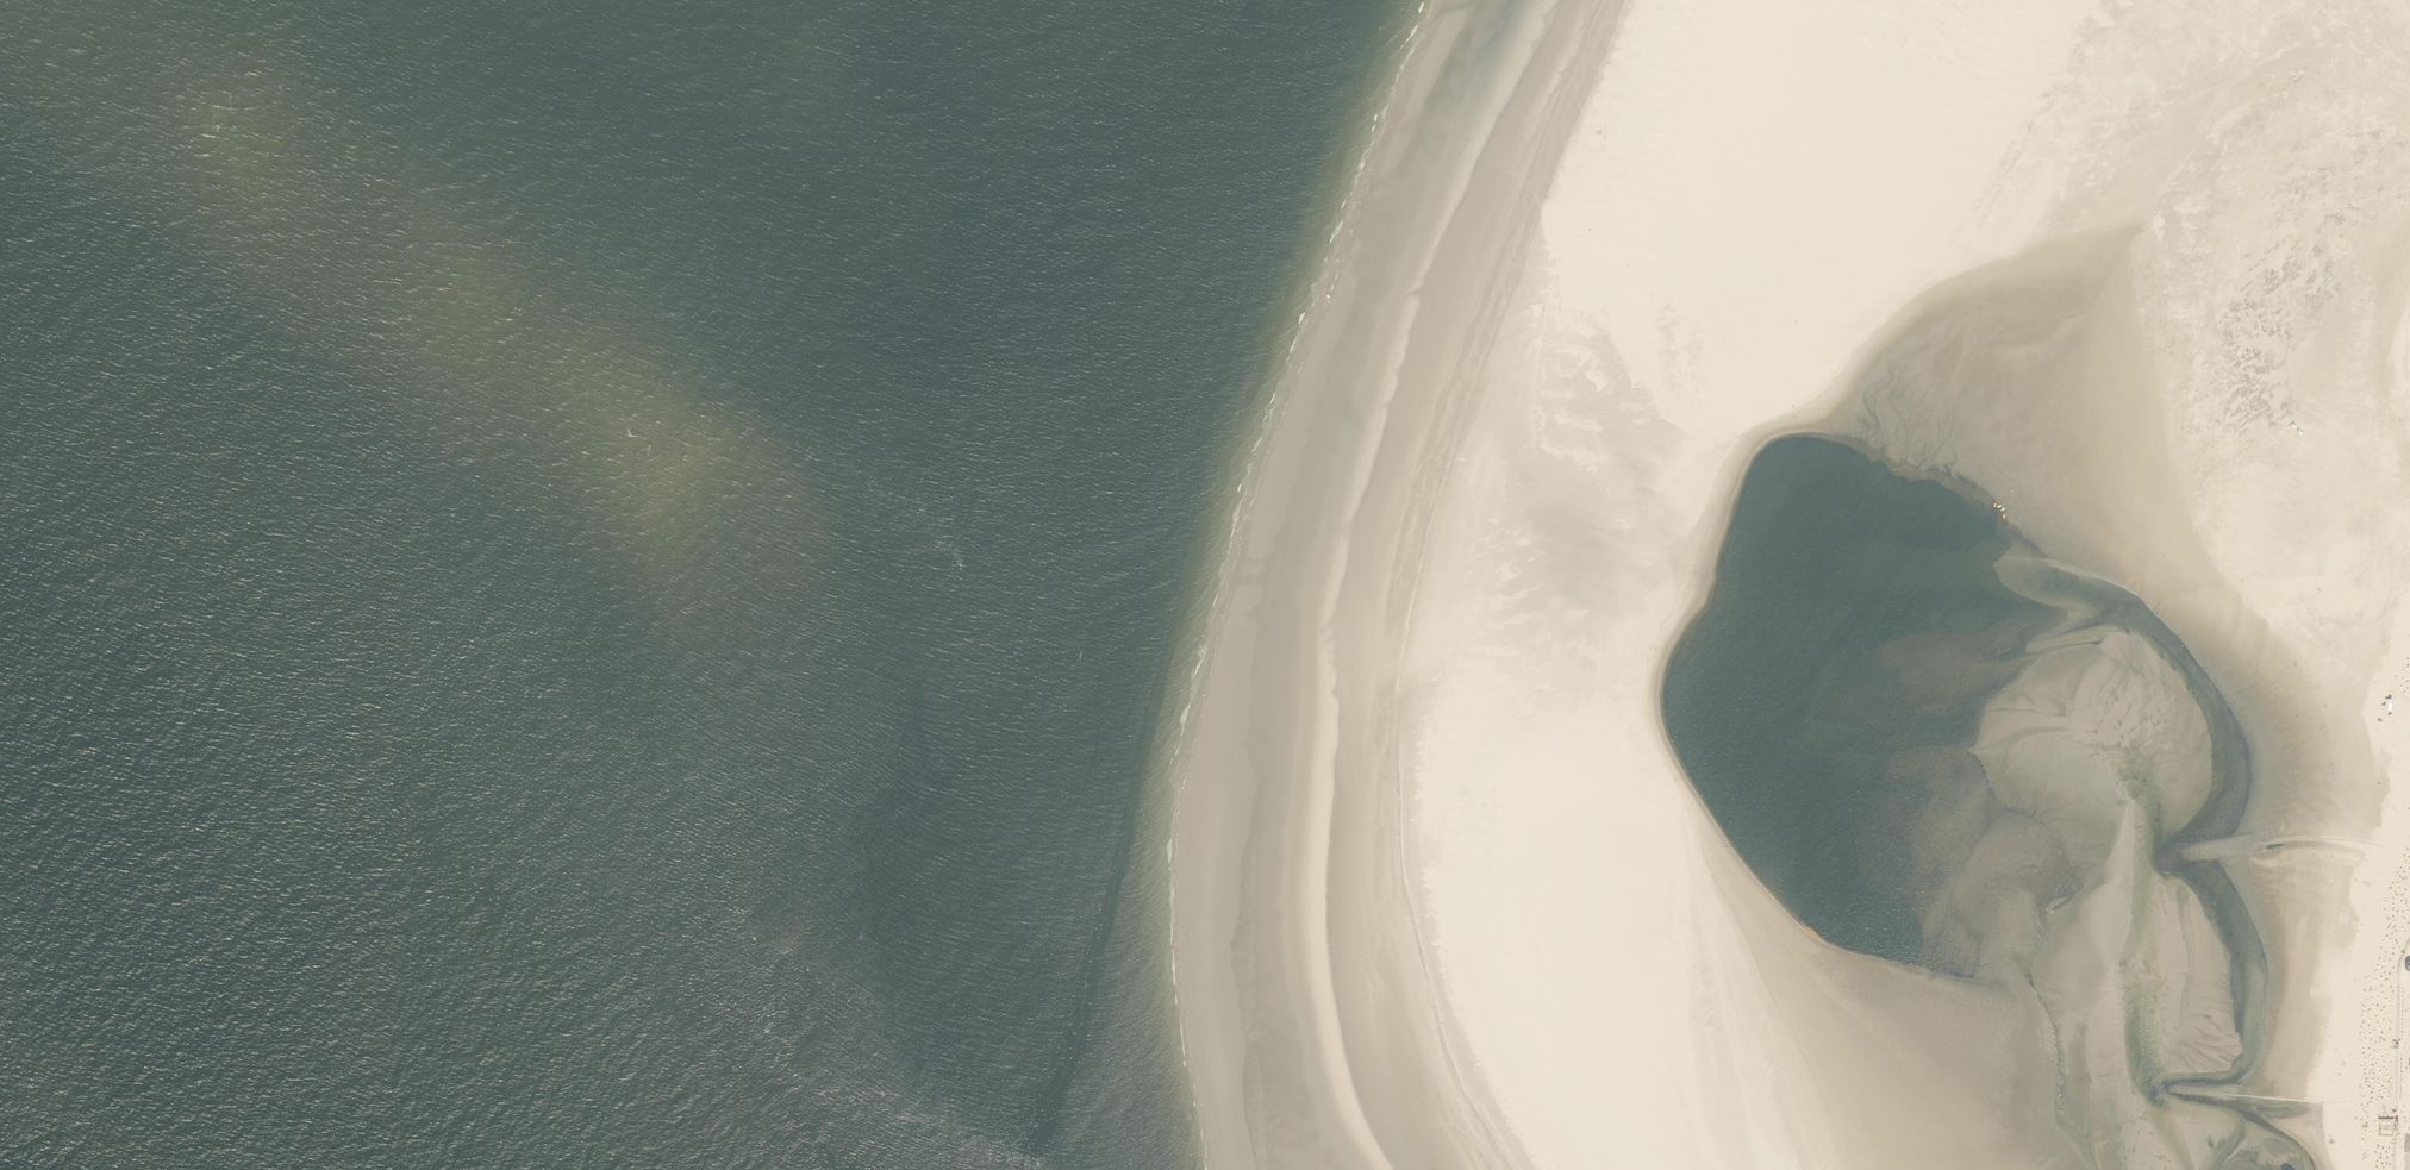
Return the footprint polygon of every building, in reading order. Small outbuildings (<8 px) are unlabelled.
[(2375,1123),(2375,1131),(2392,1131),(2392,1123),(2375,1123)]
